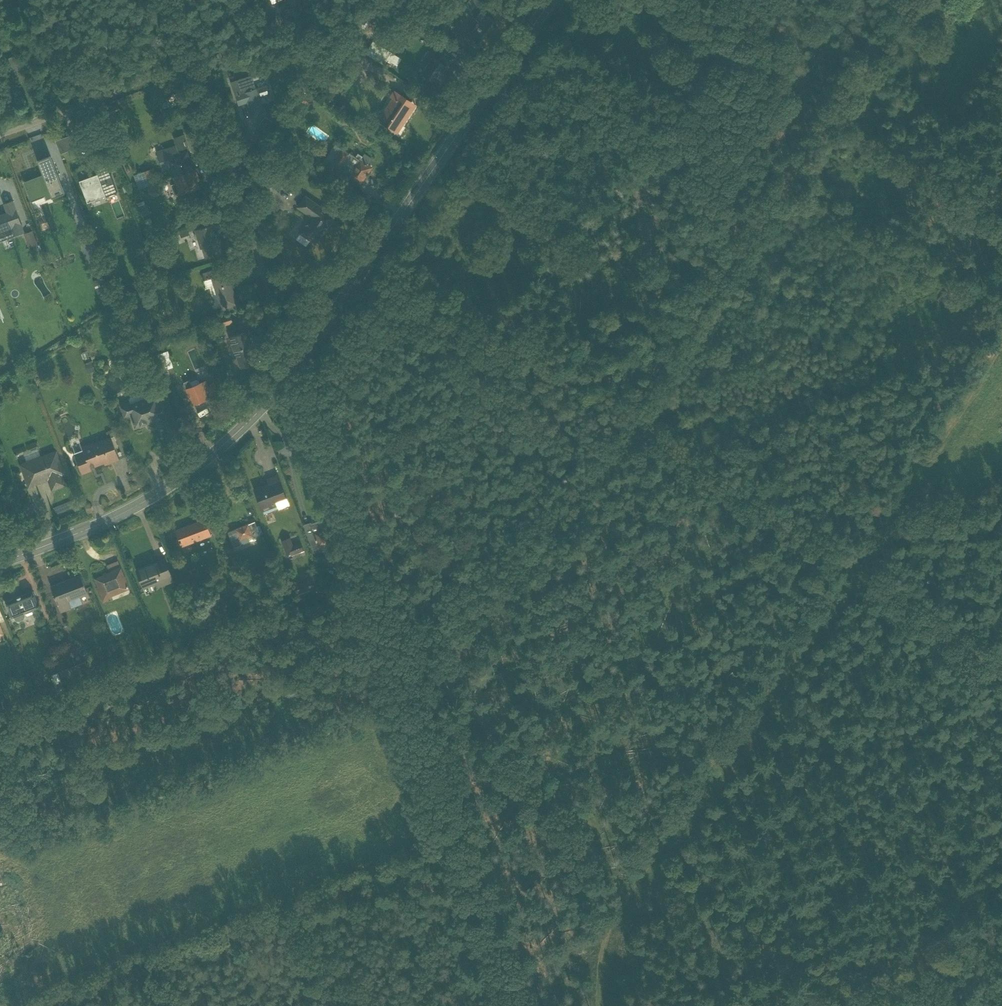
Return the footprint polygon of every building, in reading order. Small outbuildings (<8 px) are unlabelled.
[(23,12),(19,0),(11,0),(17,14),(23,12)] [(482,41),(495,22),(492,19),(496,13),(476,0),(466,0),(459,10),(476,21),(469,32),(482,41)] [(371,41),(365,52),(393,69),(400,58),(371,41)] [(430,79),(444,64),(438,58),(423,73),(430,79)] [(249,116),(265,111),(254,75),(238,80),(249,116)] [(398,134),(418,104),(396,90),(376,120),(398,134)] [(77,149),(73,135),(54,140),(58,154),(77,149)] [(360,182),(373,165),(346,145),(333,163),(360,182)] [(167,160),(173,179),(197,170),(191,152),(167,160)] [(40,175),(22,181),(30,205),(62,195),(49,155),(35,160),(40,175)] [(87,202),(120,191),(109,159),(96,163),(99,173),(80,179),(87,202)] [(139,188),(158,183),(153,168),(135,173),(139,188)] [(179,196),(203,188),(197,170),(173,179),(179,196)] [(316,245),(337,217),(306,194),(297,206),(310,216),(298,232),(316,245)] [(41,219),(71,210),(67,195),(37,204),(41,219)] [(27,232),(16,200),(4,204),(7,214),(0,216),(0,242),(27,232)] [(204,261),(222,254),(211,224),(193,230),(204,261)] [(219,311),(240,305),(231,271),(210,277),(219,311)] [(100,286),(97,278),(92,280),(94,288),(100,286)] [(230,318),(221,320),(223,326),(231,324),(230,318)] [(238,369),(260,364),(251,332),(230,337),(238,369)] [(194,405),(216,396),(209,380),(187,389),(194,405)] [(138,426),(164,417),(155,394),(129,403),(138,426)] [(82,472),(120,459),(112,436),(74,449),(82,472)] [(67,484),(64,475),(68,473),(60,448),(20,462),(28,487),(50,480),(53,489),(67,484)] [(265,514),(291,504),(279,474),(253,485),(265,514)] [(314,549),(334,543),(327,517),(306,524),(314,549)] [(184,547),(212,536),(205,518),(177,528),(184,547)] [(236,548),(262,538),(255,521),(229,531),(236,548)] [(284,557),(302,554),(299,541),(290,543),(289,537),(280,539),(284,557)] [(146,592),(175,580),(166,557),(137,569),(146,592)] [(105,599),(129,590),(120,565),(96,574),(105,599)] [(91,600),(81,573),(52,584),(62,611),(91,600)] [(13,618),(39,608),(31,588),(5,599),(13,618)]
